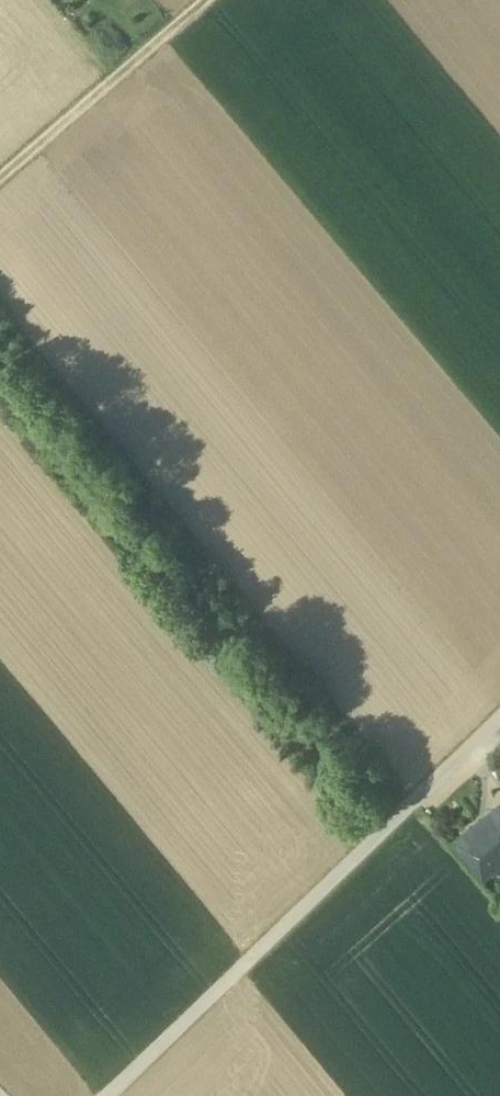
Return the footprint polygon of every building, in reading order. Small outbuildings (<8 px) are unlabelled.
[(454,842),(484,878),(499,865),(499,805),(454,842)]
